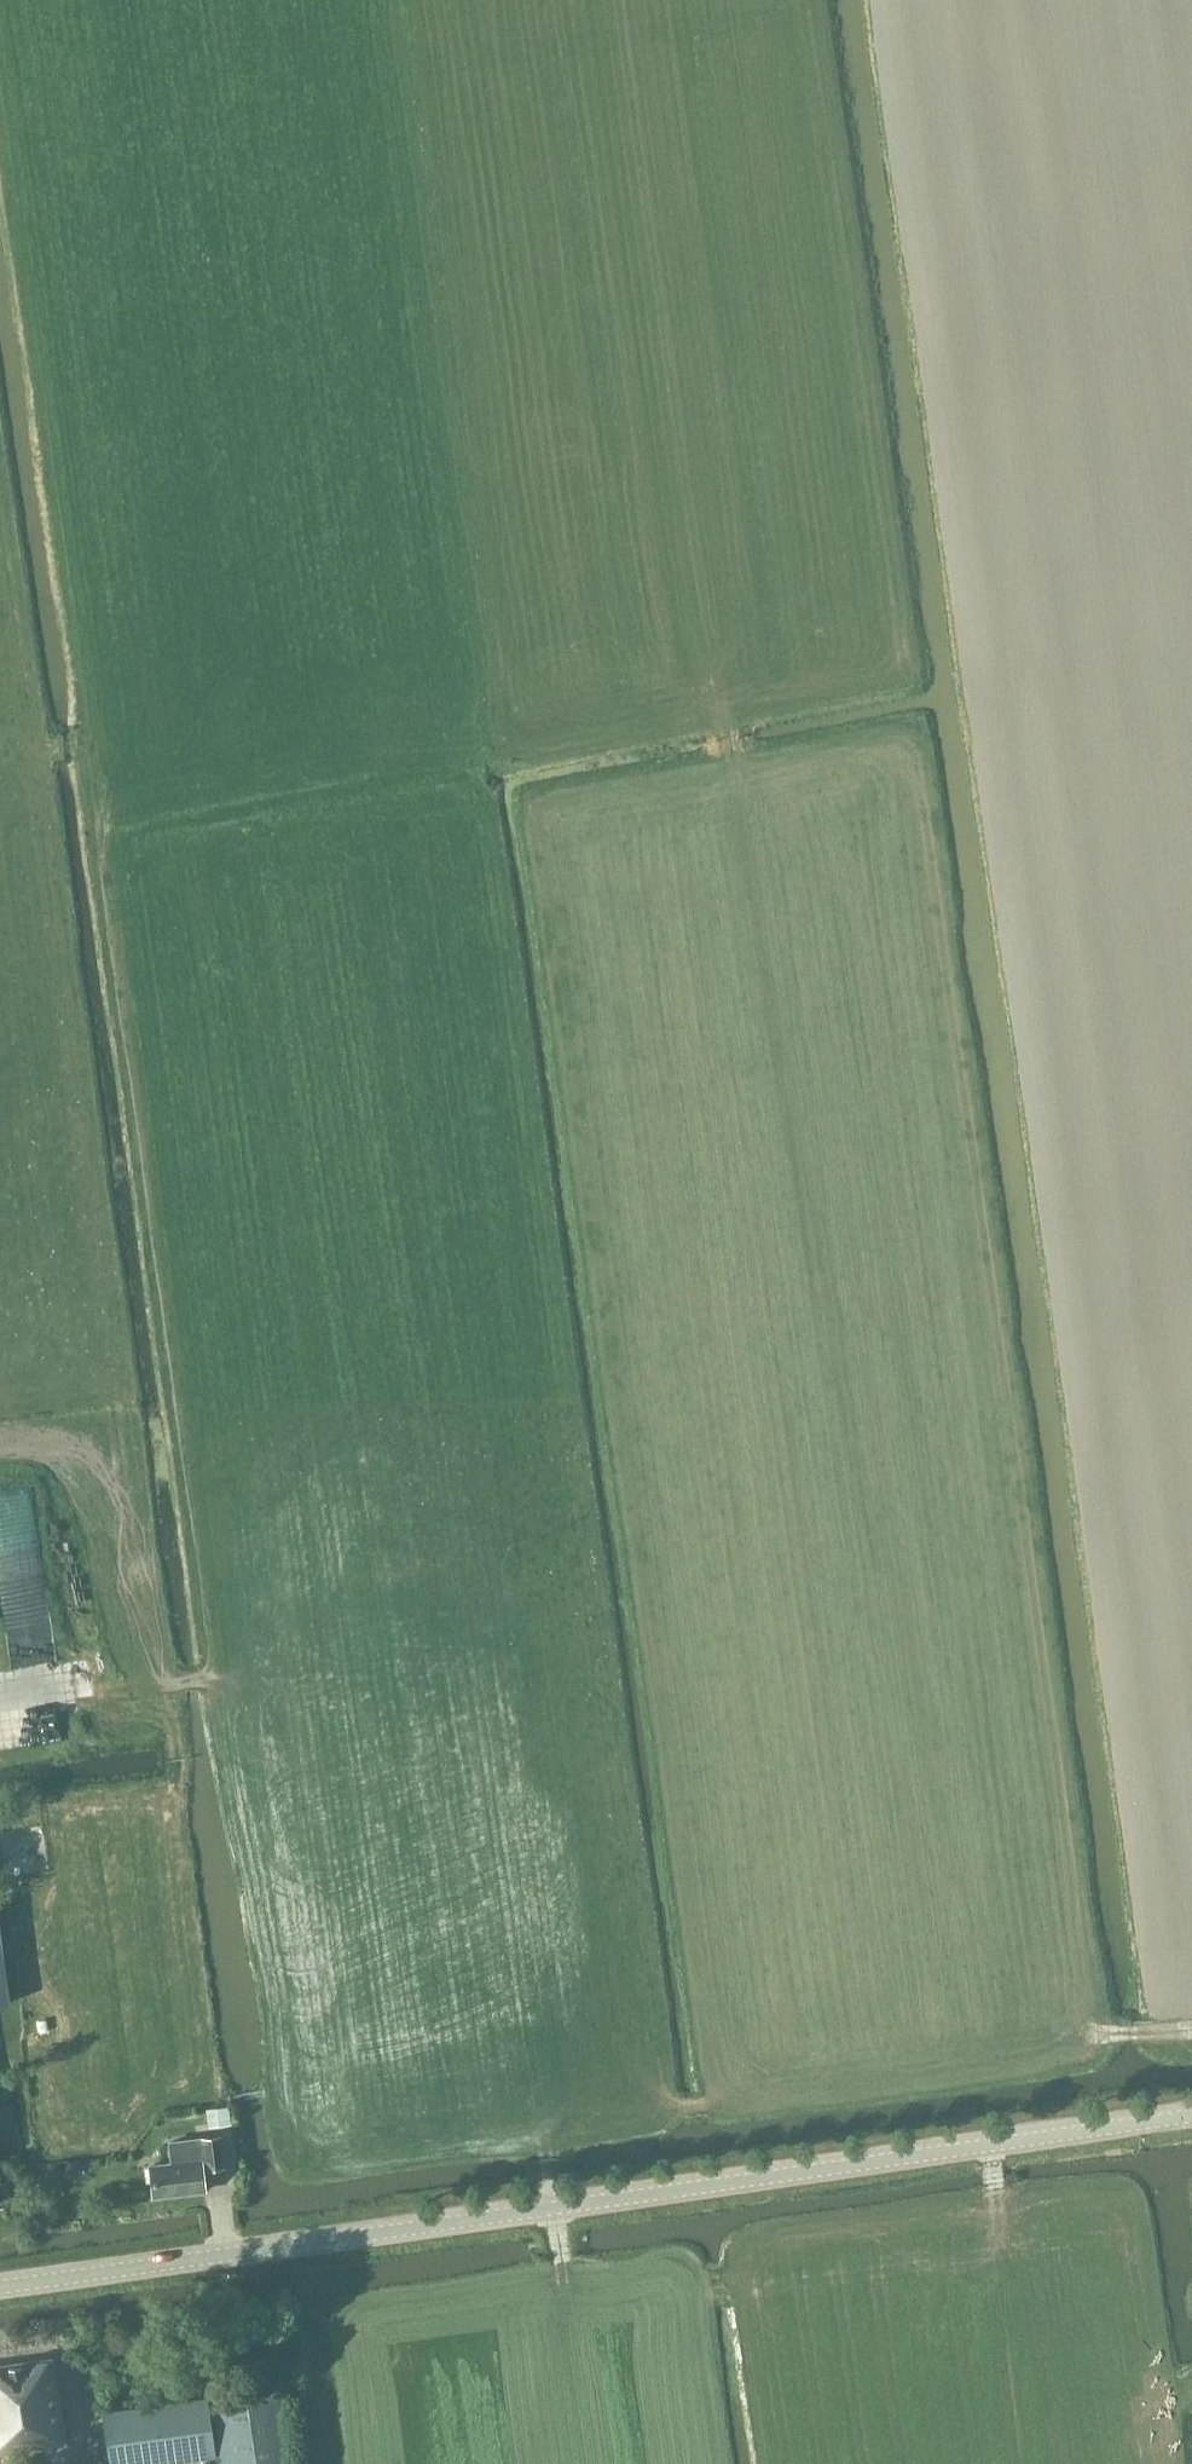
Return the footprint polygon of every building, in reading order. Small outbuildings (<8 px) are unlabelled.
[(7,1708),(9,1739),(34,1738),(32,1706),(7,1708)] [(10,2002),(0,1929),(0,2003),(10,2002)] [(230,2125),(228,2106),(207,2108),(209,2127),(230,2125)] [(174,2162),(151,2164),(154,2194),(205,2189),(203,2167),(206,2167),(206,2168),(225,2166),(222,2137),(172,2141),(174,2162)] [(584,2145),(579,2157),(599,2164),(604,2152),(584,2145)] [(9,2203),(6,2177),(0,2178),(0,2204),(9,2203)] [(64,2440),(53,2356),(0,2365),(0,2463),(18,2461),(16,2450),(45,2446),(44,2443),(64,2440)] [(104,2412),(111,2463),(163,2463),(217,2456),(221,2456),(222,2463),(293,2463),(282,2386),(208,2397),(104,2412)]
